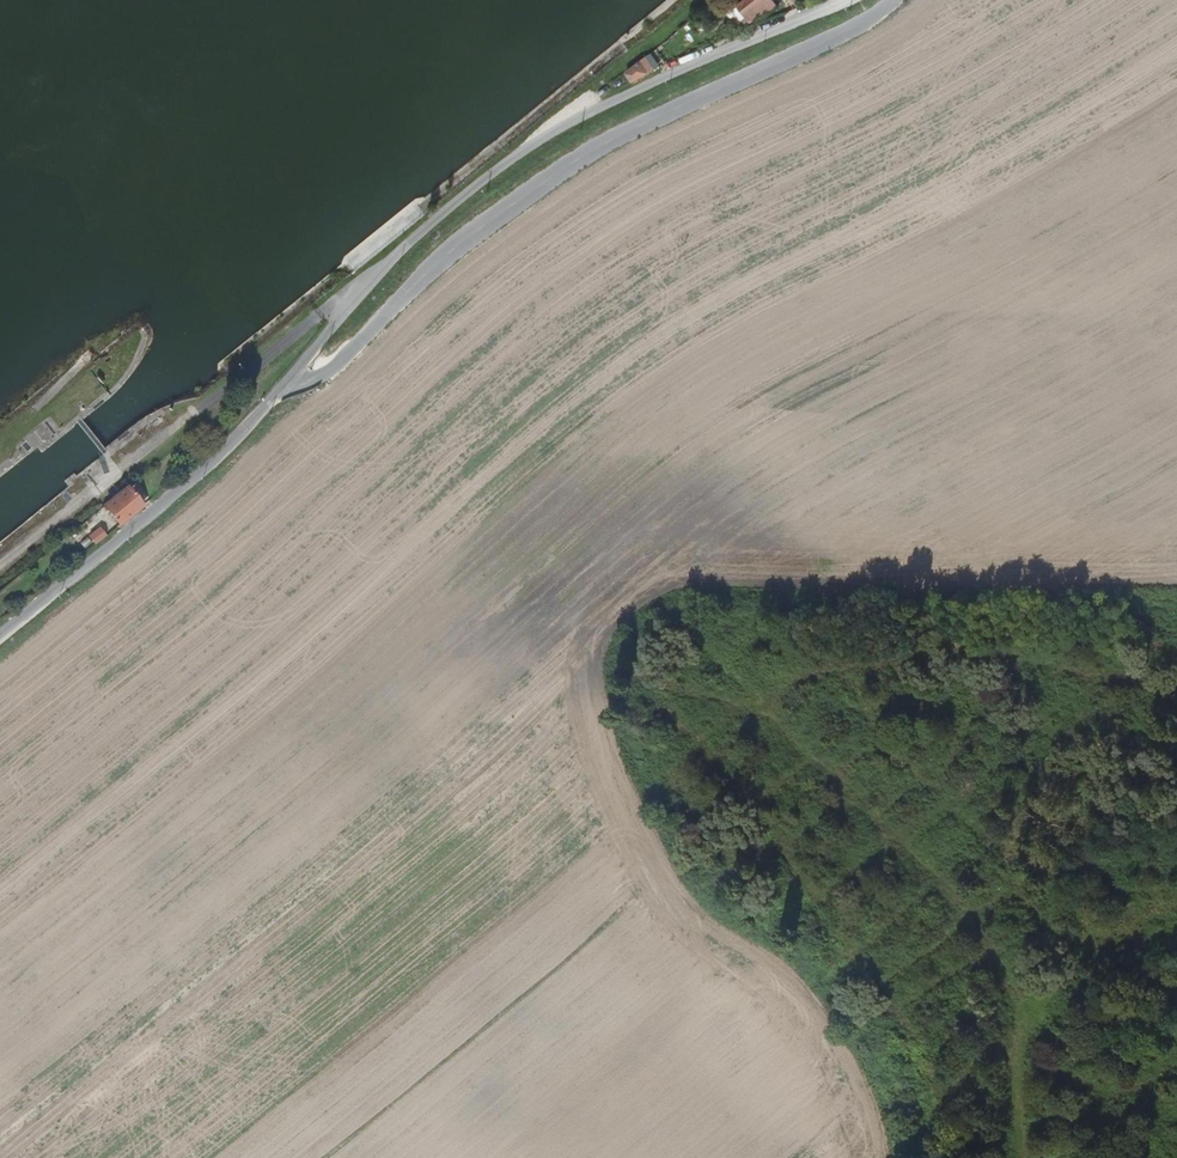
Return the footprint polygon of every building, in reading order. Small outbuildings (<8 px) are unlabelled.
[(770,0),(752,0),(742,7),(756,28),(778,10),(770,0)] [(639,62),(626,73),(633,82),(650,75),(639,62)] [(107,506),(121,525),(145,505),(130,488),(107,506)] [(96,530),(104,539),(115,529),(106,520),(96,530)]
